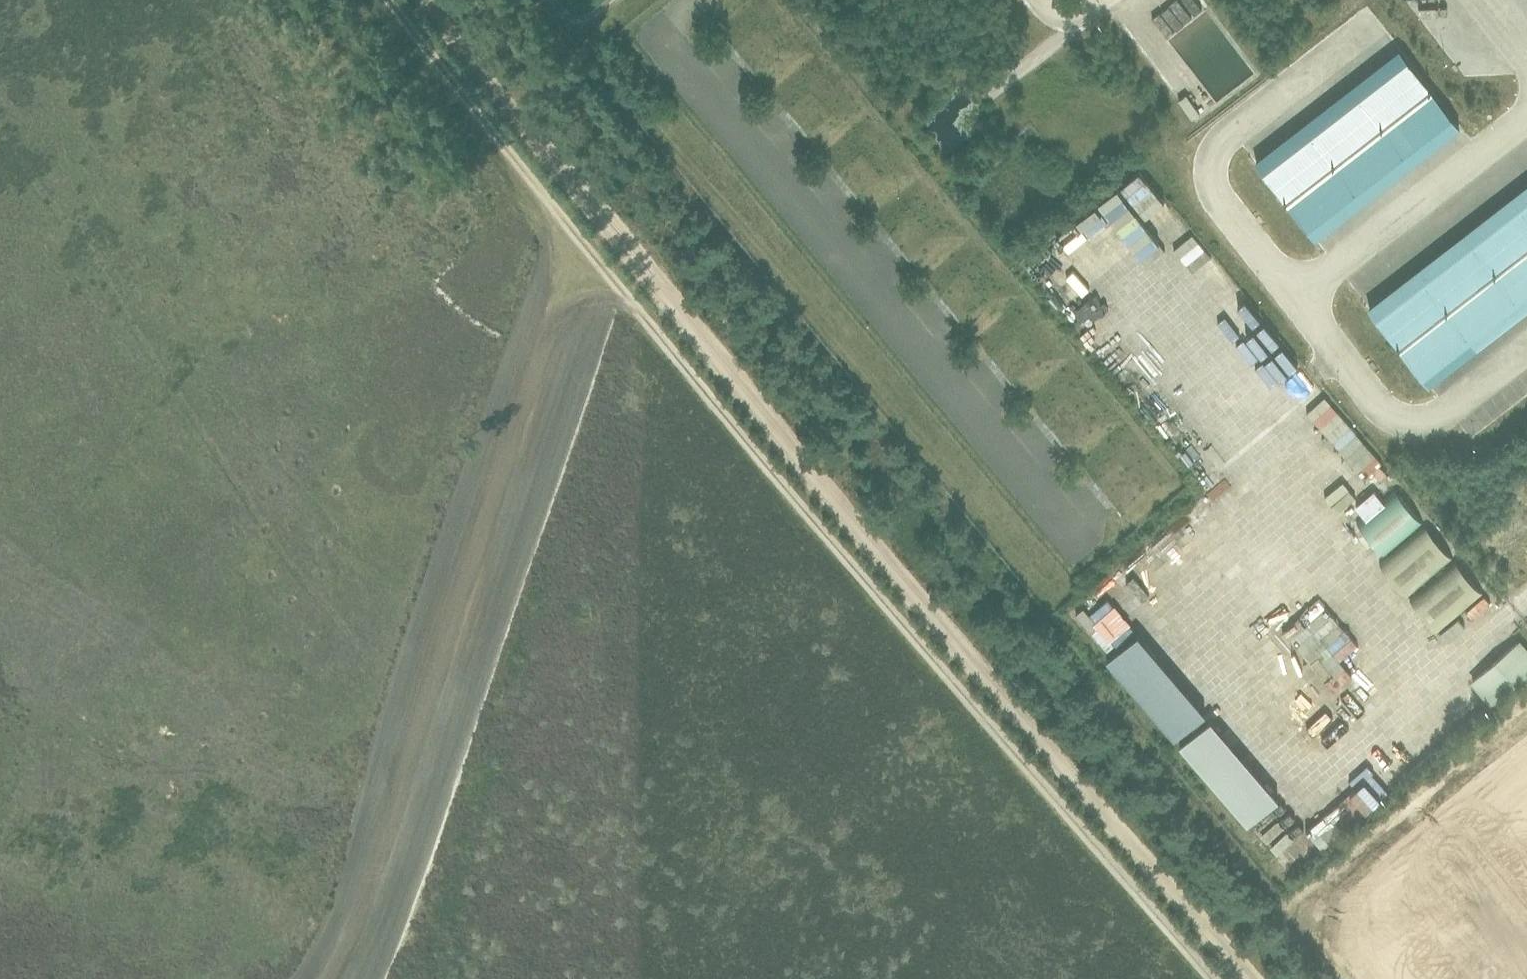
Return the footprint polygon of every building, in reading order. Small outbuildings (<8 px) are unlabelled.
[(1269,161),(1332,239),(1471,127),(1409,49),(1269,161)] [(1441,384),(1526,317),(1526,192),(1380,307),(1441,384)] [(1385,554),(1422,521),(1394,488),(1356,519),(1385,554)] [(1422,521),(1385,554),(1378,560),(1409,596),(1452,556),(1422,521)] [(1452,556),(1409,596),(1437,629),(1482,591),(1452,556)] [(1472,680),(1491,702),(1526,671),(1526,652),(1518,641),(1472,680)]
